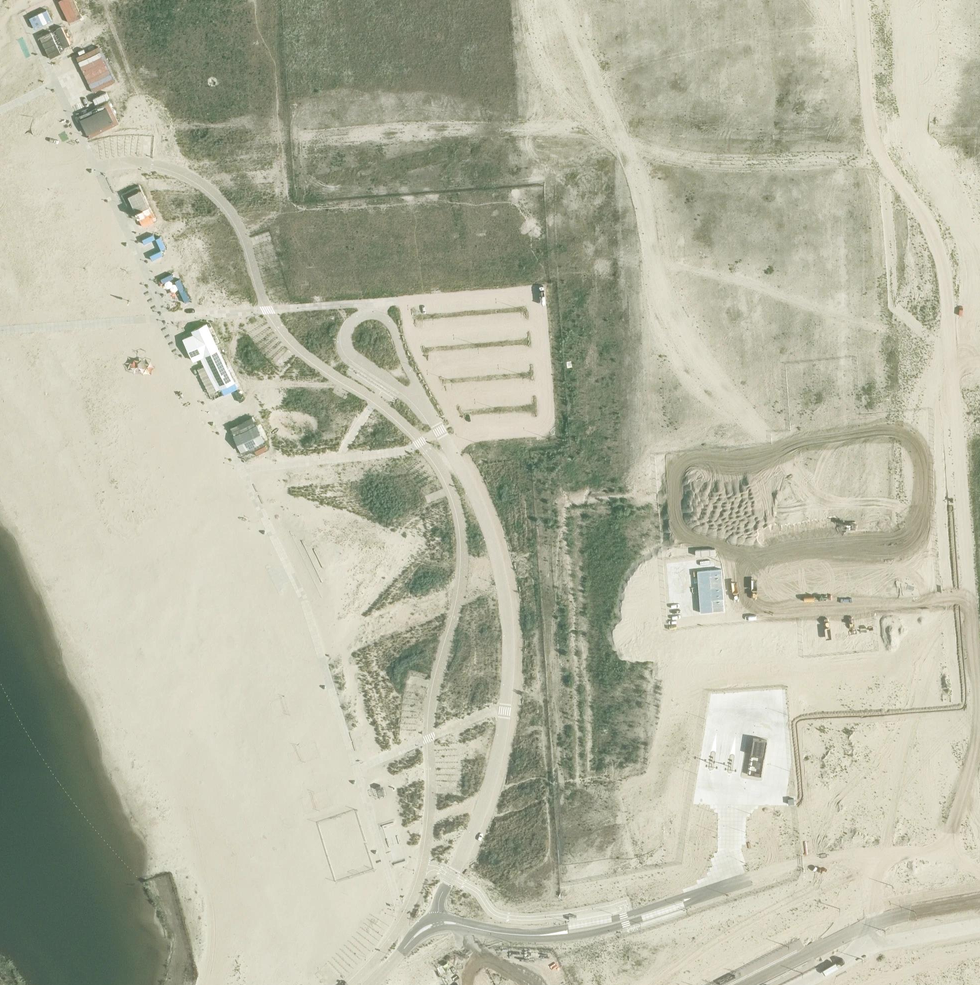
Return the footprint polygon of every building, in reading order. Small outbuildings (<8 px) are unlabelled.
[(59,1),(69,23),(82,16),(75,0),(61,0),(59,1)] [(35,29),(52,21),(47,10),(29,18),(35,29)] [(62,27),(57,29),(65,48),(71,45),(62,27)] [(51,32),(40,37),(51,59),(56,56),(58,55),(61,53),(51,32)] [(78,56),(77,57),(93,92),(95,92),(114,83),(115,82),(98,46),(96,47),(78,56)] [(119,124),(109,102),(80,116),(82,120),(86,118),(93,131),(88,133),(90,137),(119,124)] [(194,334),(183,339),(193,361),(204,355),(217,382),(231,375),(217,345),(207,324),(193,331),(194,334)] [(253,417),(231,428),(244,455),(266,444),(253,417)] [(266,445),(255,451),(257,455),(268,450),(266,445)] [(753,738),(751,755),(765,757),(767,740),(753,738)] [(367,931),(370,941),(383,937),(380,928),(367,931)]
